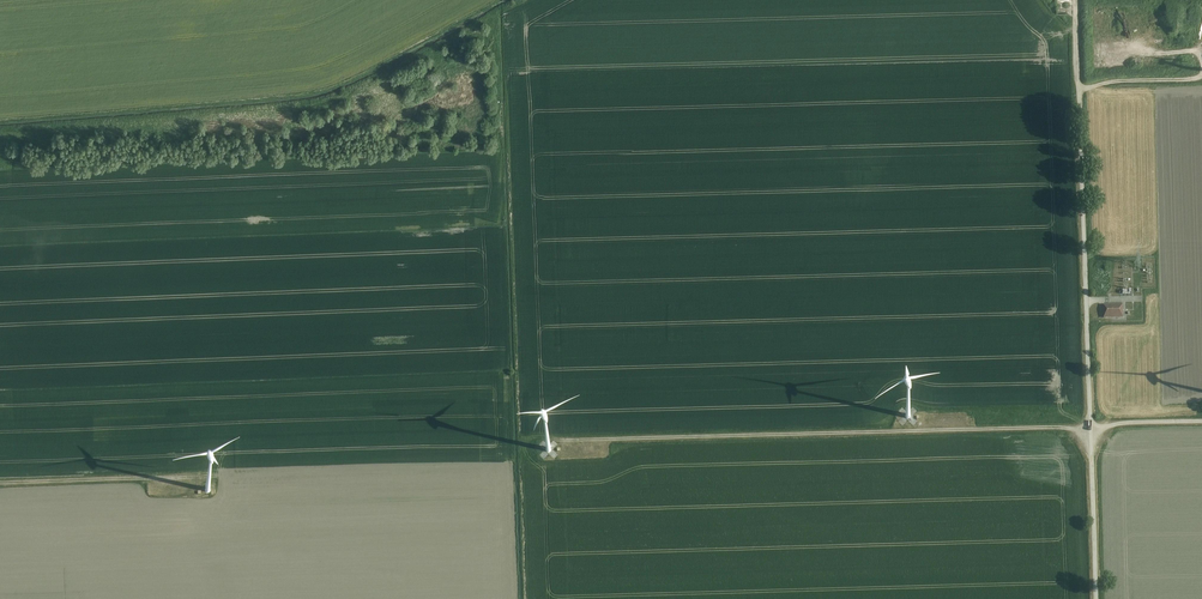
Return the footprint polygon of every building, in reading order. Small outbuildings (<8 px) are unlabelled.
[(1121,318),(1120,306),(1103,306),(1104,319),(1121,318)]
